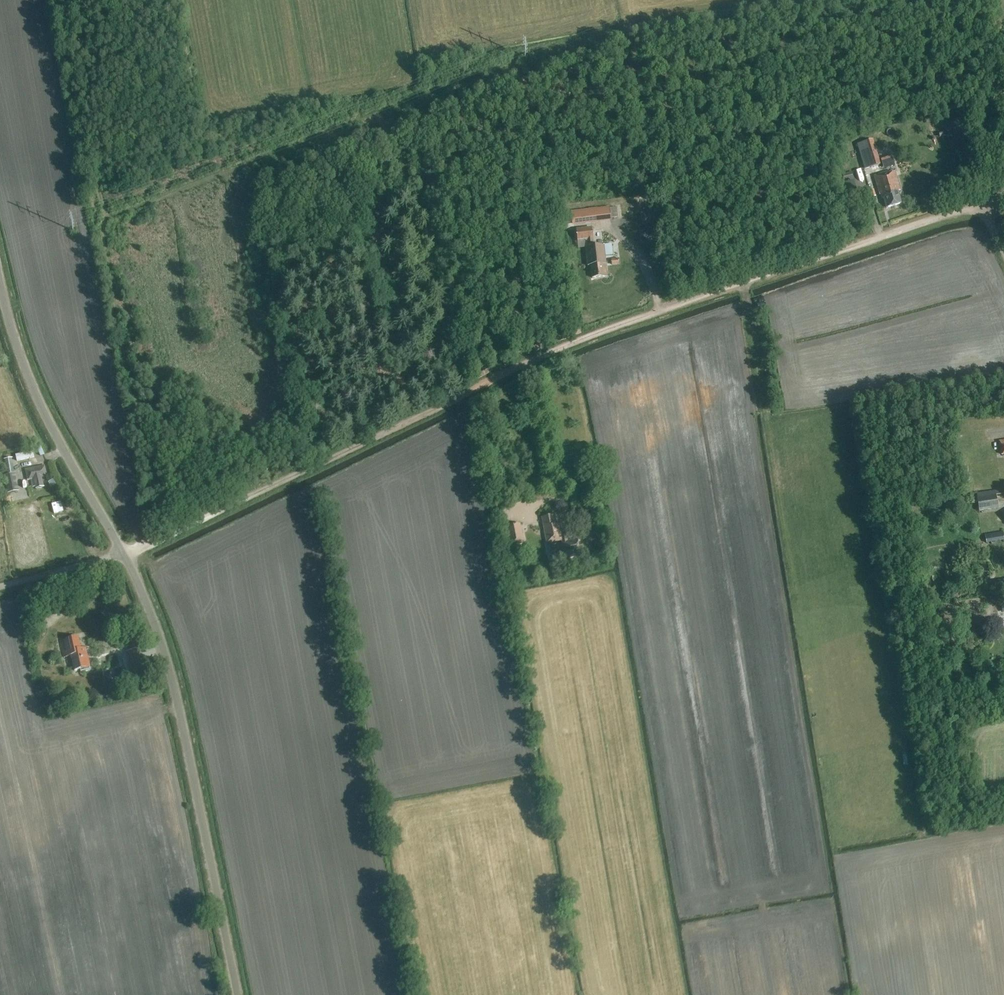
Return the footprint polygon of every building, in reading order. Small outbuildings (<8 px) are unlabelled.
[(965,110),(945,116),(949,130),(969,124),(965,110)] [(876,151),(873,140),(864,142),(867,154),(861,156),(865,169),(881,164),(877,151),(876,151)] [(883,158),(885,167),(897,164),(894,155),(883,158)] [(886,208),(902,203),(898,191),(901,190),(895,171),(889,173),(889,171),(875,175),(879,192),(881,192),(882,198),(884,198),(886,208)] [(573,225),(591,222),(590,209),(571,211),(573,225)] [(587,246),(588,246),(593,246),(592,240),(591,229),(577,230),(578,241),(586,240),(587,246)] [(589,258),(590,258),(592,277),(607,276),(604,245),(593,246),(588,246),(589,258)] [(5,458),(7,473),(13,472),(11,457),(5,458)] [(51,491),(45,466),(28,469),(34,495),(51,491)] [(5,476),(8,493),(18,491),(14,474),(5,476)] [(998,508),(996,496),(977,499),(979,512),(998,508)] [(568,542),(567,536),(566,534),(561,535),(559,523),(556,524),(554,516),(542,518),(547,544),(562,541),(565,559),(581,556),(577,540),(568,542)] [(523,544),(520,525),(507,527),(510,546),(523,544)] [(994,534),(985,535),(987,543),(995,542),(994,534)] [(525,576),(535,575),(533,564),(523,566),(525,576)] [(82,672),(92,670),(87,648),(82,649),(79,637),(61,641),(65,657),(72,656),(75,671),(81,670),(82,672)] [(133,684),(137,684),(149,681),(144,659),(141,660),(139,649),(140,648),(138,639),(126,642),(127,647),(129,646),(130,651),(126,652),(133,684)] [(54,689),(47,690),(49,705),(56,705),(54,689)]
